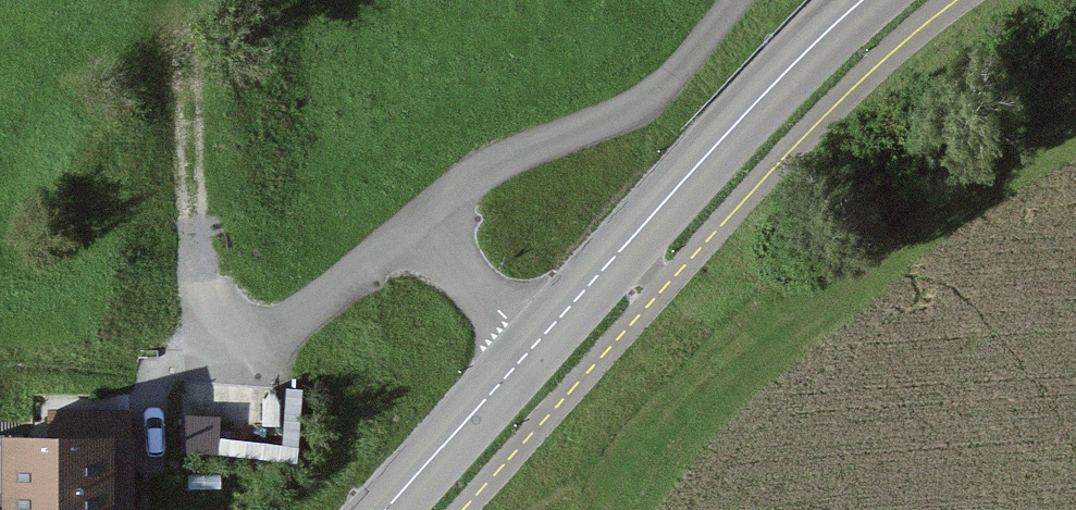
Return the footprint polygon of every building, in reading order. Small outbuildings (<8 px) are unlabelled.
[(33,397),(33,430),(133,429),(132,396),(33,397)] [(1,429),(1,509),(133,509),(133,429),(33,430),(1,429)]
